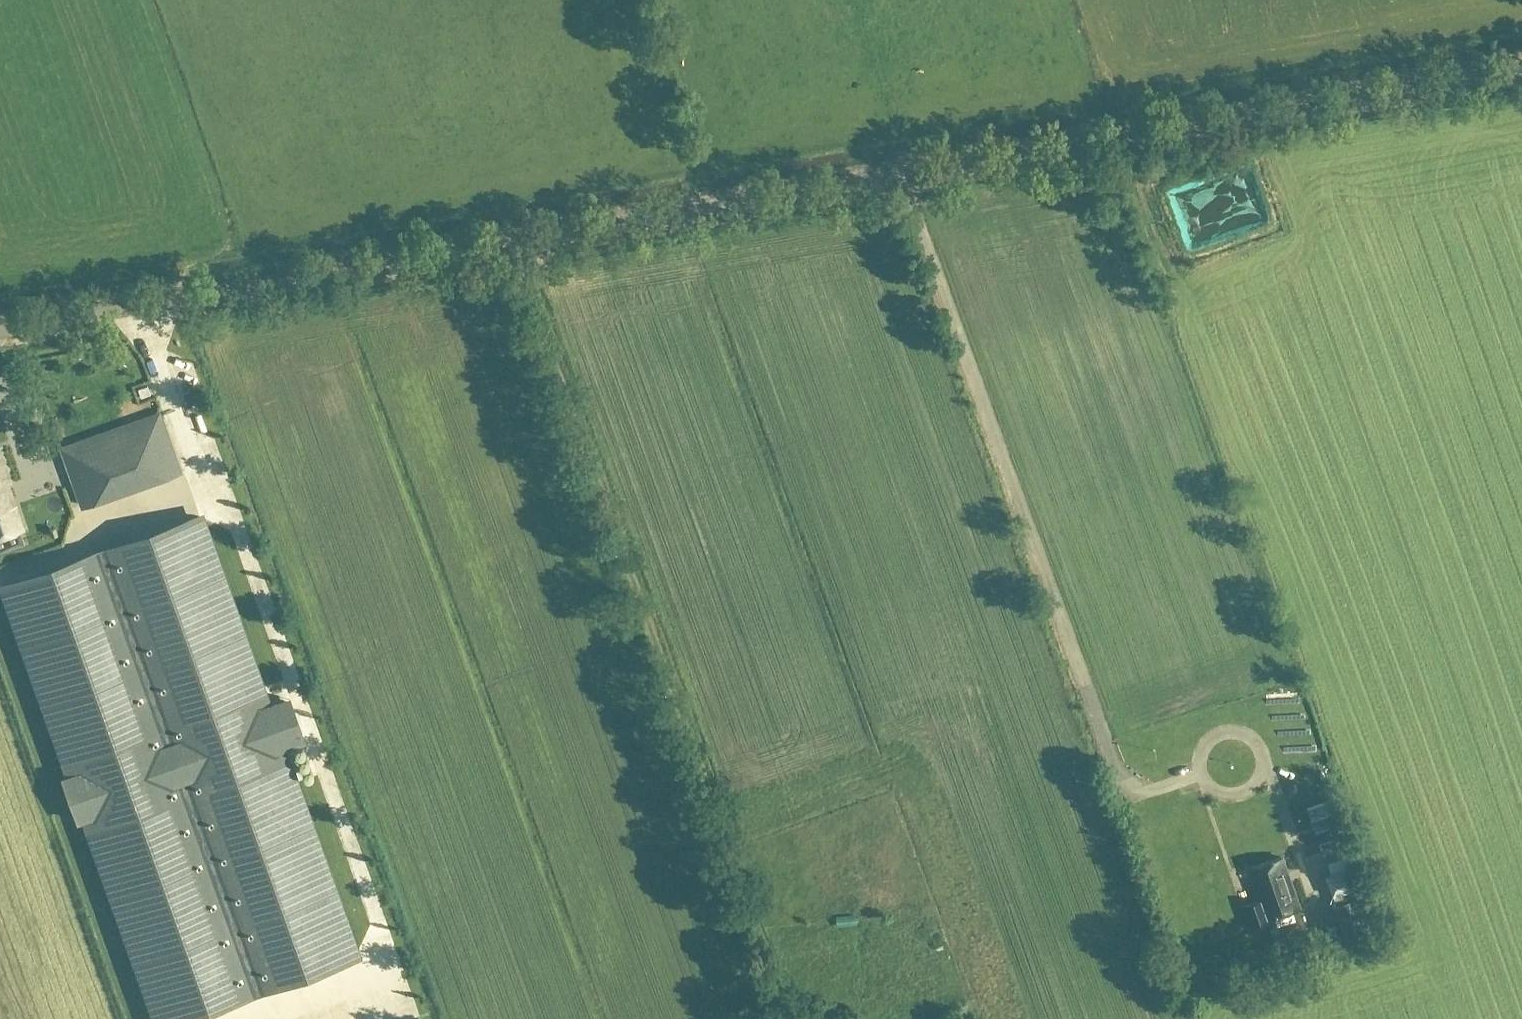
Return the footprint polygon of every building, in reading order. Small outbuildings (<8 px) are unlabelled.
[(1107,190),(1113,188),(1111,178),(1104,180),(1107,190)] [(1207,220),(1210,238),(1227,235),(1224,217),(1207,220)] [(177,472),(157,416),(62,449),(82,506),(177,472)] [(23,530),(7,484),(10,483),(0,454),(0,538),(23,530)] [(289,699),(267,707),(201,518),(2,589),(69,777),(62,780),(76,820),(83,817),(155,1018),(173,1018),(355,954),(282,747),(303,739),(289,699)] [(1250,870),(1260,902),(1241,908),(1249,931),(1269,925),(1267,918),(1295,909),(1279,861),(1250,870)] [(1354,864),(1323,874),(1330,896),(1361,885),(1354,864)] [(1366,896),(1334,906),(1346,945),(1379,934),(1366,896)] [(854,915),(834,918),(836,928),(856,926),(854,915)]
